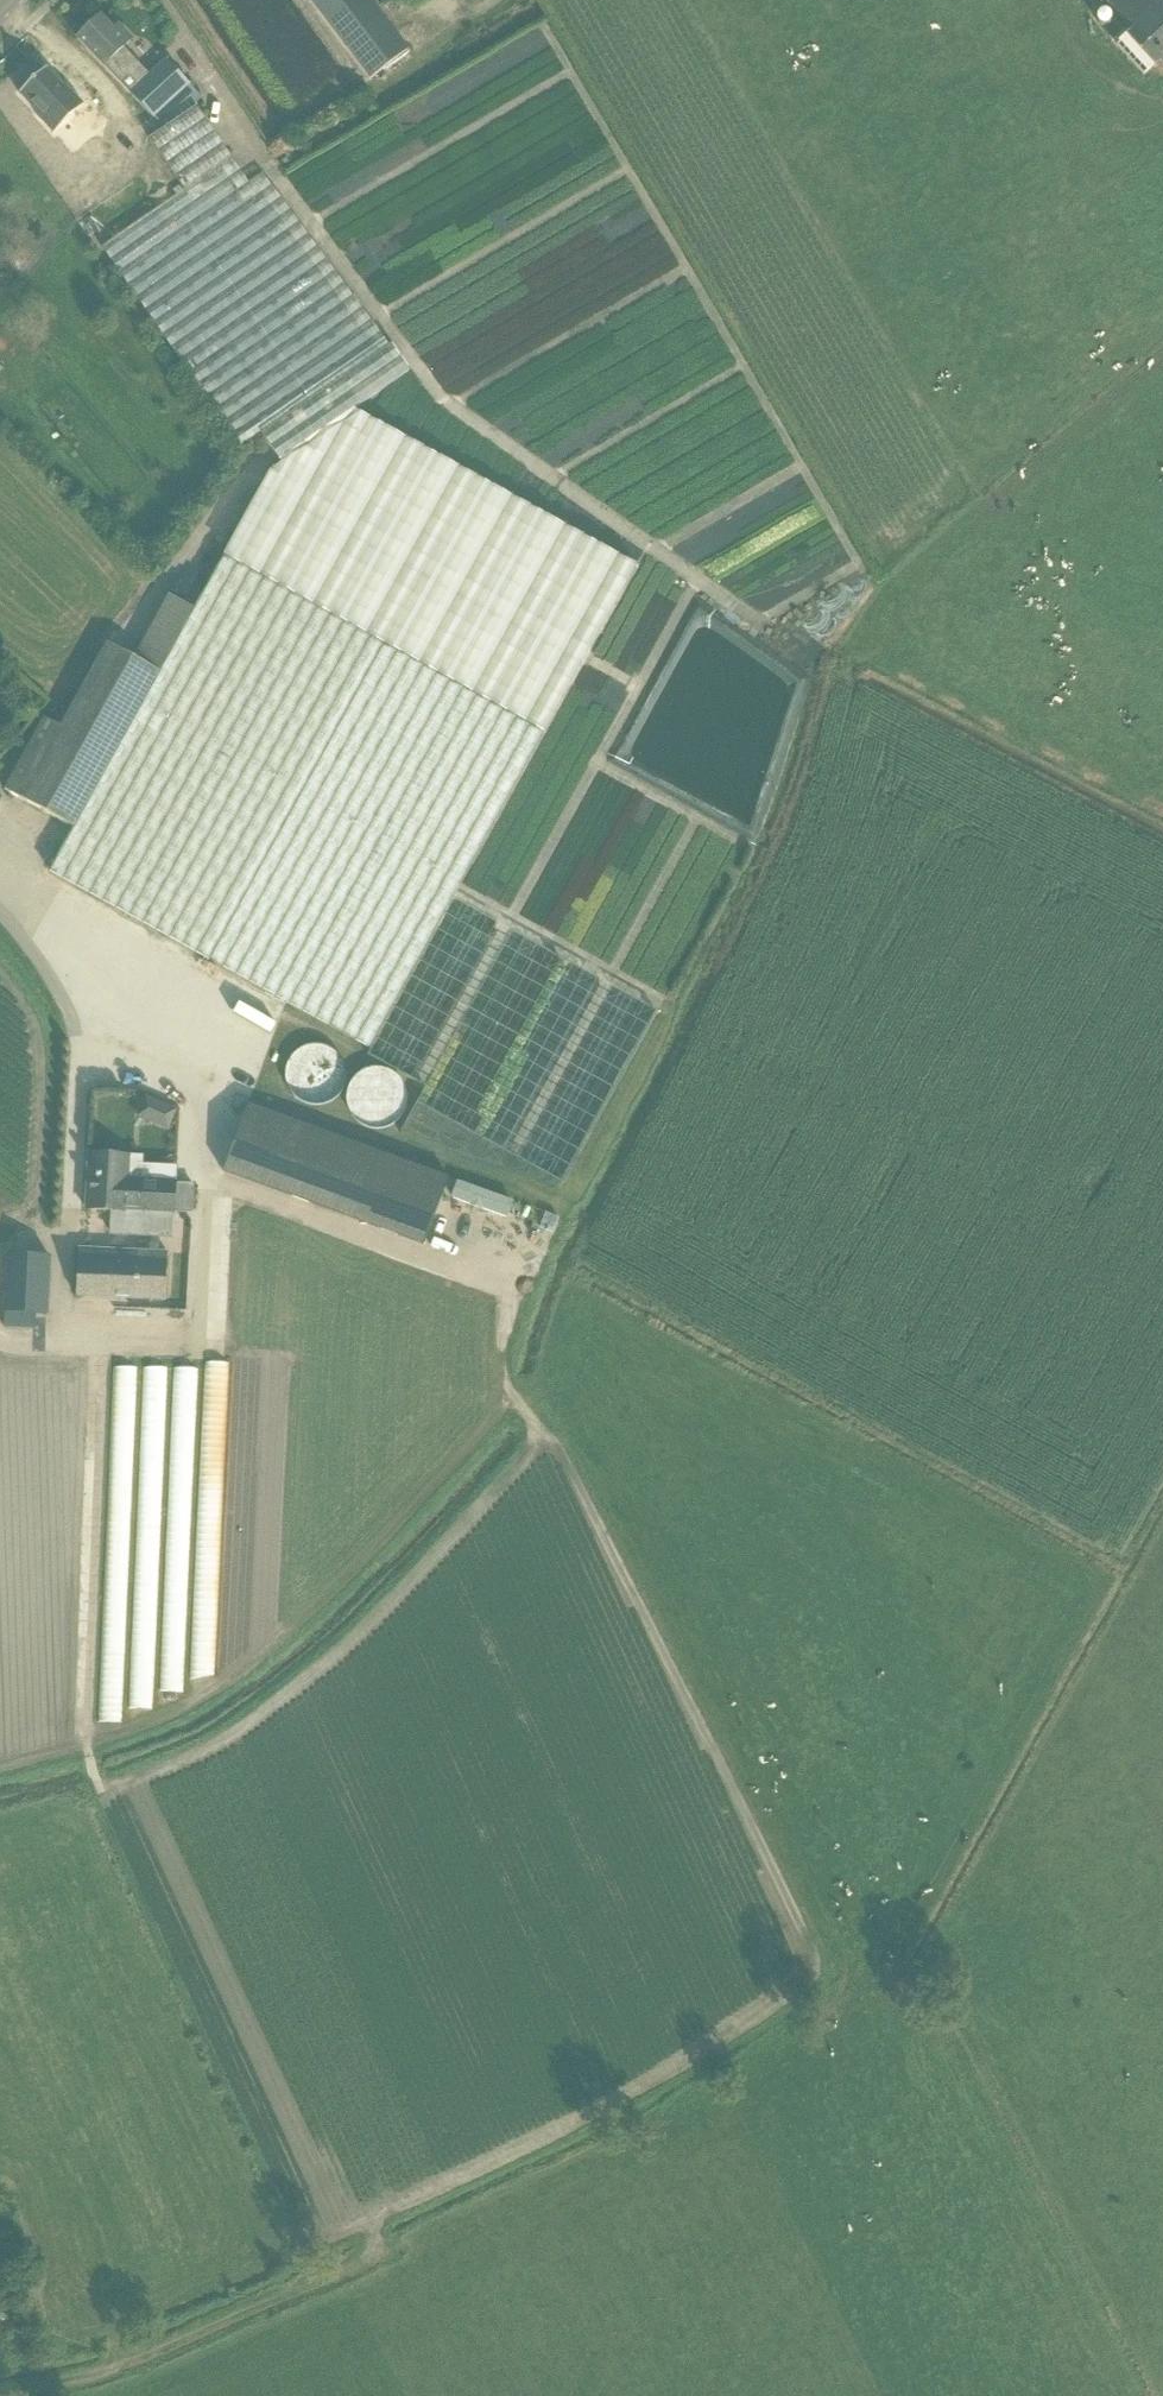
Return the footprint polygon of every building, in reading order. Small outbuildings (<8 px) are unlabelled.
[(369,80),(407,51),(369,0),(311,0),(369,80)] [(1123,19),(1162,63),(1162,0),(1105,0),(1123,19)] [(77,39),(86,47),(104,66),(105,65),(119,80),(130,93),(129,94),(164,130),(184,113),(201,97),(167,61),(144,81),(131,67),(138,61),(123,47),(132,39),(119,25),(113,30),(100,16),(77,39)] [(43,66),(18,93),(36,111),(35,113),(53,131),(82,101),(64,83),(62,85),(43,66)] [(407,371),(263,173),(248,183),(230,158),(196,109),(149,141),(184,190),(101,246),(240,448),(260,434),(275,457),(230,542),(222,557),(193,608),(168,594),(134,656),(109,642),(62,728),(43,717),(4,789),(73,827),(49,871),(136,919),(370,1050),(367,1054),(425,1087),(400,1132),(557,1187),(655,1012),(452,898),(543,736),(637,566),(350,410),(407,371)] [(167,1131),(177,1110),(163,1104),(154,1125),(167,1131)] [(447,1176),(380,1152),(247,1104),(224,1173),(356,1221),(422,1245),(447,1176)] [(129,1156),(113,1155),(89,1153),(88,1168),(86,1209),(126,1212),(126,1211),(174,1214),(176,1182),(128,1180),(129,1156)] [(450,1198),(507,1218),(513,1201),(456,1181),(450,1198)] [(168,1253),(83,1249),(78,1248),(76,1296),(166,1300),(168,1253)] [(35,1328),(35,1314),(47,1314),(49,1257),(6,1255),(4,1312),(4,1326),(35,1328)] [(219,1366),(129,1362),(111,1718),(134,1719),(135,1704),(168,1705),(169,1689),(199,1690),(199,1676),(228,1677),(244,1361),(219,1360),(219,1366)] [(20,2280),(10,2228),(0,2230),(0,2284),(20,2280)]
